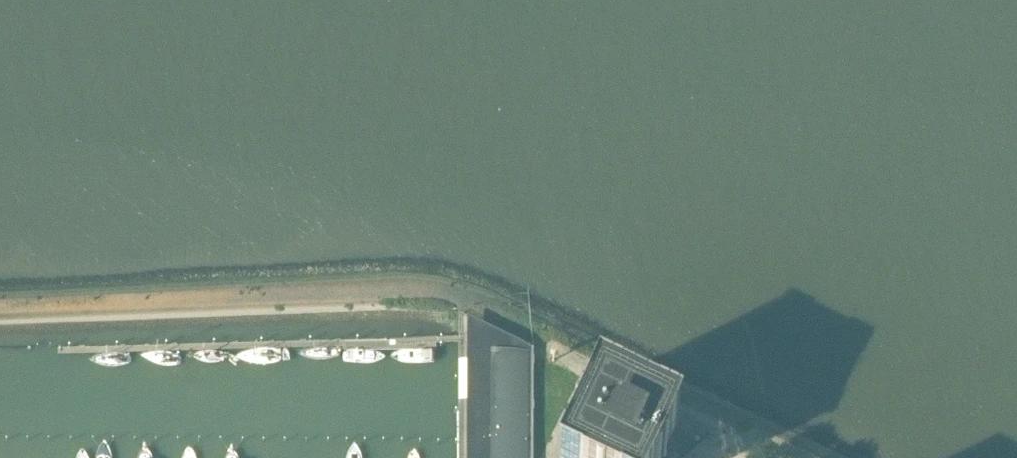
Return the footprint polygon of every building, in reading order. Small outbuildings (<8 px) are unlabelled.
[(533,350),(532,350),(531,352),(475,325),(474,457),(533,457),(533,350)] [(661,457),(681,440),(688,443),(694,432),(597,385),(562,457),(661,457)]
